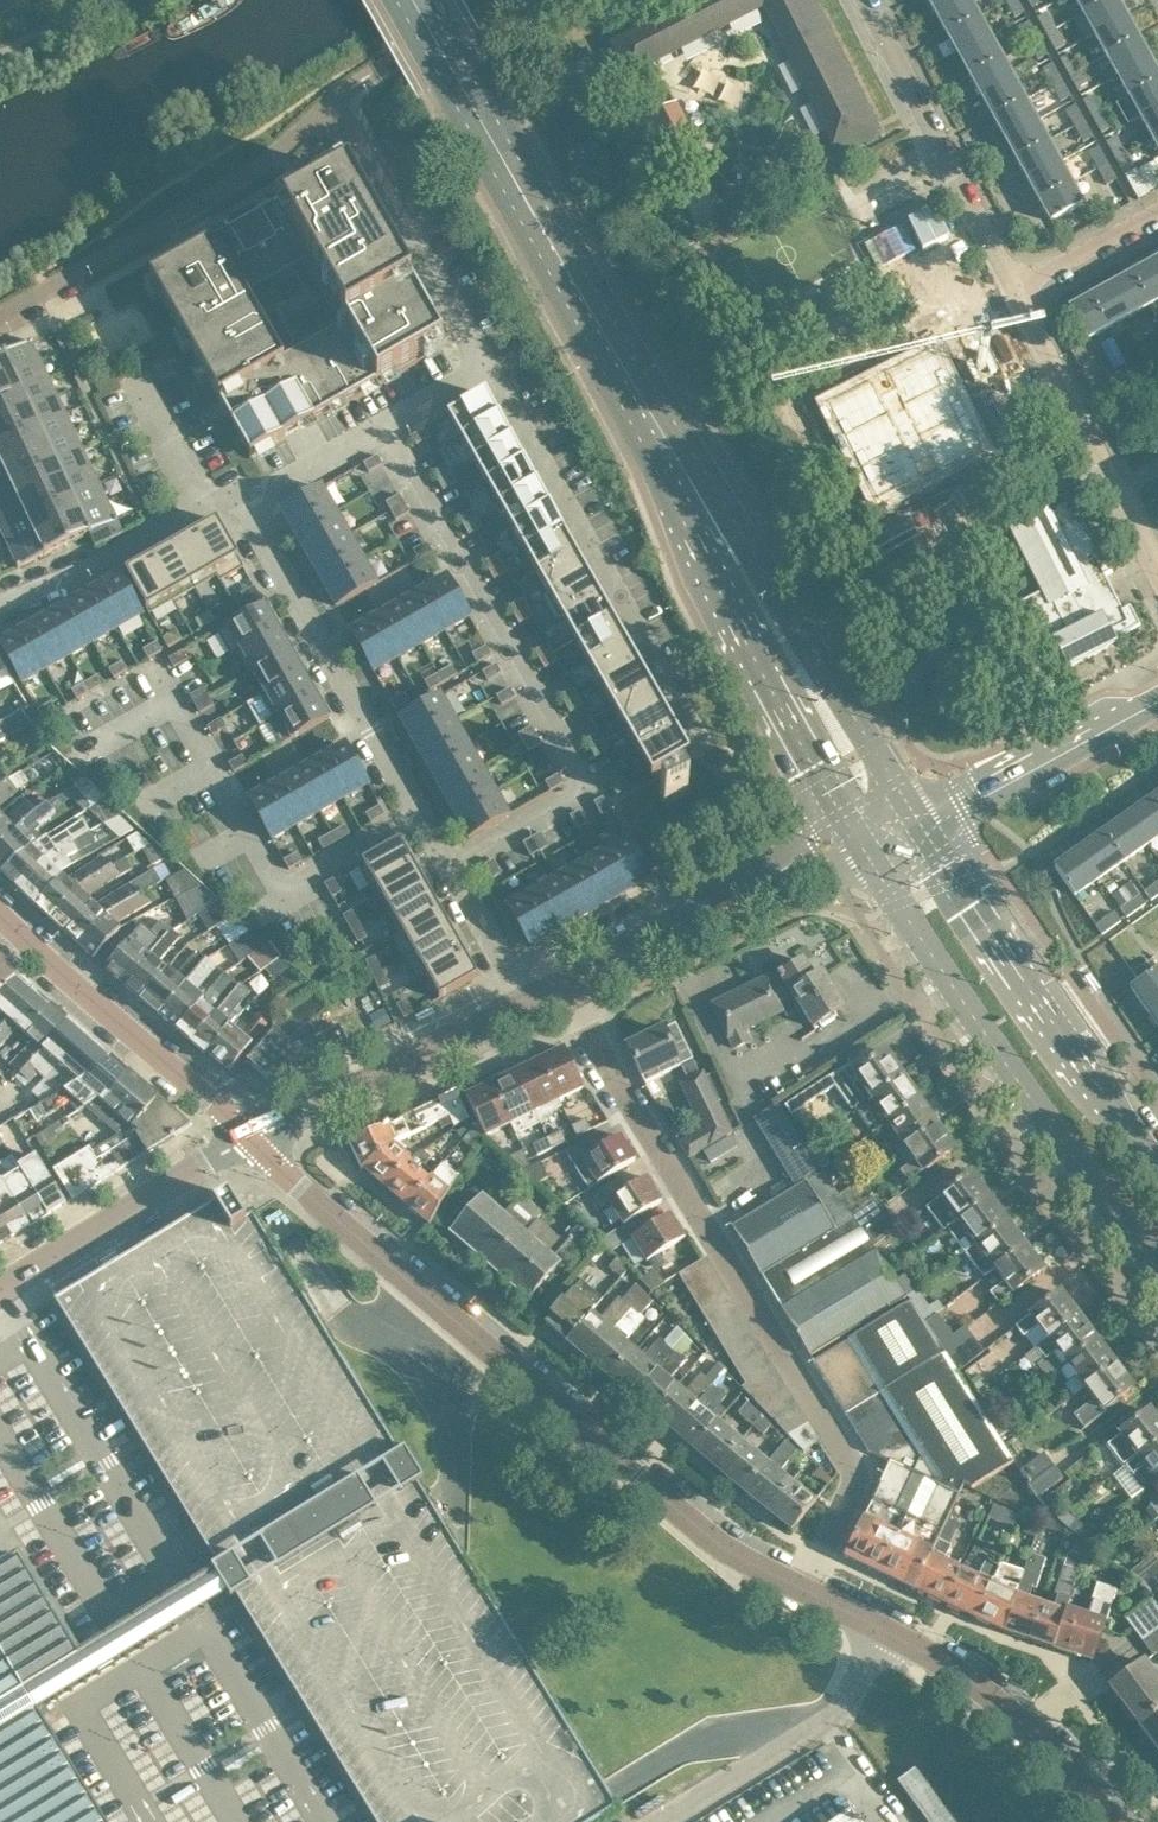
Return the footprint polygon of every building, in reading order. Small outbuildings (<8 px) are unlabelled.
[(241,11),(249,1),(250,0),(217,0),(172,22),(167,27),(167,35),(170,40),(175,42),(182,40),(241,11)] [(386,12),(387,12),(407,0),(392,0),(383,5),(382,6),(376,9),(369,13),(373,20),(380,16),(386,12)] [(838,156),(881,134),(878,129),(876,124),(813,0),(671,0),(659,6),(649,11),(642,15),(638,17),(643,28),(611,44),(628,76),(763,7),(838,156)] [(935,13),(960,0),(928,0),(935,13)] [(947,34),(979,17),(969,0),(960,0),(935,13),(947,34)] [(1024,12),(1017,0),(1009,0),(1006,2),(1015,18),(1024,12)] [(1040,0),(1028,0),(1033,8),(1042,3),(1040,0)] [(1108,0),(1076,0),(1083,14),(1108,0)] [(1126,17),(1117,0),(1108,0),(1083,14),(1095,34),(1126,17)] [(1037,17),(1047,34),(1056,29),(1047,12),(1037,17)] [(990,38),(979,17),(947,34),(958,55),(990,38)] [(1106,55),(1138,38),(1126,17),(1095,34),(1106,55)] [(1029,43),(1038,38),(1029,21),(1019,26),(1029,43)] [(1065,45),(1056,29),(1047,34),(1056,50),(1065,45)] [(958,55),(970,76),(1002,58),(990,38),(958,55)] [(1038,59),(1047,54),(1038,38),(1029,43),(1038,59)] [(1118,76),(1149,59),(1138,38),(1106,55),(1118,76)] [(1060,59),(1070,75),(1079,70),(1070,54),(1060,59)] [(572,67),(581,84),(585,92),(595,86),(606,80),(593,55),(582,61),(572,67)] [(970,76),(982,97),(1013,79),(1002,58),(970,76)] [(1013,69),(1018,77),(1036,66),(1032,58),(1013,69)] [(1157,81),(1157,74),(1149,59),(1118,76),(1129,97),(1157,81)] [(1052,85),(1061,80),(1052,63),(1043,68),(1052,85)] [(1088,87),(1079,70),(1070,75),(1079,92),(1088,87)] [(982,97),(993,118),(1025,100),(1013,79),(982,97)] [(1061,101),(1070,96),(1061,80),(1052,85),(1061,101)] [(1119,103),(1130,124),(1141,118),(1157,108),(1157,81),(1129,97),(1119,103)] [(1083,100),(1093,117),(1102,112),(1093,96),(1083,100)] [(993,118),(1005,138),(1036,121),(1025,100),(993,118)] [(676,103),(651,116),(673,160),(698,148),(676,103)] [(1075,127),(1084,121),(1075,105),(1066,110),(1075,127)] [(1157,135),(1157,108),(1141,118),(1152,139),(1157,135)] [(1111,128),(1102,112),(1093,117),(1102,133),(1111,128)] [(1005,138),(1016,159),(1048,142),(1036,121),(1005,138)] [(1084,143),(1093,137),(1084,121),(1075,127),(1084,143)] [(1106,142),(1116,159),(1125,154),(1116,137),(1106,142)] [(1016,159),(1028,180),(1059,162),(1048,142),(1016,159)] [(1089,151),(1098,168),(1107,163),(1098,146),(1089,151)] [(1134,170),(1125,154),(1116,159),(1125,175),(1134,170)] [(1028,180),(1039,201),(1071,183),(1059,162),(1028,180)] [(1116,179),(1107,163),(1098,168),(1107,184),(1116,179)] [(209,383),(219,401),(227,414),(237,432),(246,448),(250,454),(314,418),(314,420),(444,346),(373,222),(371,223),(340,168),(149,277),(191,352),(200,367),(209,383)] [(1071,183),(1039,201),(1051,222),(1083,204),(1071,183)] [(1153,262),(1132,274),(1149,305),(1157,300),(1157,272),(1153,262)] [(1149,305),(1132,274),(1111,285),(1128,317),(1149,305)] [(1128,317),(1111,285),(1090,297),(1107,328),(1128,317)] [(1107,328),(1090,297),(1069,308),(1076,321),(1086,340),(1107,328)] [(0,355),(0,531),(18,568),(89,535),(95,547),(123,534),(117,522),(31,341),(0,355)] [(933,353),(828,406),(878,505),(983,452),(933,353)] [(1148,364),(1132,373),(1137,382),(1153,373),(1148,364)] [(1116,382),(1093,395),(1097,404),(1121,391),(1137,382),(1132,373),(1116,382)] [(485,394),(447,416),(460,438),(498,416),(485,394)] [(511,439),(498,416),(460,438),(473,461),(511,439)] [(425,428),(412,436),(417,445),(431,437),(425,428)] [(524,461),(511,439),(473,461),(485,483),(524,461)] [(377,455),(364,463),(369,472),(382,464),(377,455)] [(485,483),(480,485),(494,510),(499,507),(498,505),(536,484),(524,461),(485,483)] [(446,465),(433,473),(438,481),(452,474),(446,465)] [(452,474),(438,481),(443,490),(457,482),(452,474)] [(549,506),(536,484),(498,505),(499,507),(511,528),(549,506)] [(884,514),(899,551),(965,523),(950,486),(884,514)] [(281,510),(295,534),(335,511),(321,487),(281,510)] [(405,503),(400,494),(386,502),(391,511),(405,503)] [(1122,610),(1105,576),(1112,572),(1103,553),(1095,557),(1081,521),(1085,519),(1075,500),(1056,509),(1058,513),(1052,517),(1043,500),(1005,520),(1042,591),(1012,607),(1041,664),(1060,655),(1067,668),(1116,643),(1114,639),(1140,626),(1130,606),(1122,610)] [(396,520),(410,512),(405,503),(391,511),(396,520)] [(562,529),(549,506),(511,528),(524,550),(562,529)] [(472,509),(458,517),(463,526),(477,518),(472,509)] [(335,511),(295,534),(309,558),(349,535),(335,511)] [(477,518),(463,526),(469,535),(482,527),(477,518)] [(216,519),(193,532),(217,576),(219,581),(243,567),(216,519)] [(536,573),(575,551),(562,529),(524,550),(536,573)] [(217,576),(193,532),(171,545),(195,588),(217,576)] [(309,558),(322,582),(362,559),(349,535),(309,558)] [(432,551),(427,542),(413,550),(418,559),(431,551),(432,551)] [(195,588),(171,545),(148,558),(172,601),(195,588)] [(588,573),(575,551),(536,573),(549,594),(549,595),(588,573)] [(497,554),(484,562),(489,570),(502,563),(497,554)] [(172,601),(148,558),(125,571),(149,614),(172,601)] [(366,589),(376,583),(362,559),(322,582),(336,606),(337,605),(366,589)] [(502,563),(489,570),(494,579),(507,571),(502,563)] [(549,594),(544,597),(558,621),(563,618),(562,617),(600,596),(588,573),(549,595),(549,594)] [(119,575),(95,589),(117,628),(141,615),(119,575)] [(423,591),(445,631),(469,617),(447,577),(423,591)] [(259,595),(254,586),(241,594),(246,603),(259,595)] [(95,589),(71,602),(94,642),(117,628),(95,589)] [(445,631),(423,591),(399,604),(421,644),(445,631)] [(575,640),(613,618),(600,596),(562,617),(563,618),(575,640)] [(523,598),(509,606),(514,615),(528,607),(523,598)] [(94,642),(71,602),(47,616),(70,656),(94,642)] [(214,621),(227,614),(222,604),(209,612),(214,621)] [(264,604),(217,631),(231,656),(235,653),(234,651),(277,627),(264,604)] [(399,604),(375,618),(398,658),(421,644),(399,604)] [(528,607),(514,615),(519,624),(533,616),(528,607)] [(214,621),(209,612),(195,620),(200,629),(214,621)] [(47,616),(23,629),(46,669),(70,656),(47,616)] [(351,632),(374,672),(398,658),(375,618),(351,632)] [(626,640),(613,618),(575,640),(587,662),(626,640)] [(248,675),(253,672),(252,671),(290,649),(277,627),(234,651),(235,653),(248,675)] [(23,629),(0,643),(0,644),(22,683),(46,669),(23,629)] [(177,631),(163,638),(168,647),(182,640),(177,631)] [(587,662),(600,684),(638,662),(626,640),(587,662)] [(143,649),(148,659),(162,651),(157,642),(143,649)] [(548,643),(534,651),(539,660),(553,652),(548,643)] [(491,655),(486,646),(472,654),(478,663),(491,655)] [(303,672),(290,649),(252,671),(253,672),(265,693),(265,694),(303,672)] [(173,668),(188,660),(183,650),(168,659),(173,668)] [(553,652),(539,660),(545,668),(558,661),(553,652)] [(128,670),(122,661),(109,669),(114,678),(128,670)] [(600,684),(613,706),(651,684),(638,662),(600,684)] [(496,664),(482,672),(488,681),(501,673),(496,664)] [(452,666),(438,673),(443,682),(457,675),(452,666)] [(265,693),(245,704),(257,726),(267,720),(272,718),(273,719),(316,695),(303,672),(265,694),(265,693)] [(443,682),(438,673),(425,681),(430,690),(443,682)] [(85,682),(90,692),(104,684),(99,675),(85,682)] [(90,692),(85,682),(72,690),(77,699),(90,692)] [(664,707),(651,684),(613,706),(625,729),(664,707)] [(208,697),(203,688),(189,695),(194,704),(208,697)] [(501,705),(515,697),(510,688),(496,696),(501,705)] [(573,688),(560,695),(565,704),(578,696),(573,688)] [(395,710),(409,702),(404,693),(390,701),(395,710)] [(267,720),(281,745),(292,739),(329,718),(316,695),(273,719),(272,718),(267,720)] [(414,742),(454,720),(440,696),(400,718),(414,742)] [(578,696),(565,704),(570,713),(584,705),(578,696)] [(194,704),(199,713),(213,705),(208,697),(194,704)] [(51,702),(37,710),(43,719),(56,711),(51,702)] [(625,729),(638,751),(676,729),(664,707),(625,729)] [(0,723),(0,730),(6,739),(32,724),(21,711),(0,723)] [(213,735),(226,728),(221,718),(207,726),(213,735)] [(414,742),(427,766),(467,743),(454,720),(414,742)] [(518,734),(523,743),(537,735),(532,726),(518,734)] [(677,730),(639,752),(652,774),(690,753),(677,730)] [(599,732),(585,740),(590,749),(604,741),(599,732)] [(542,744),(537,735),(523,743),(528,752),(542,744)] [(604,741),(590,749),(595,758),(609,750),(604,741)] [(441,790),(481,767),(467,743),(427,766),(441,790)] [(345,745),(321,758),(344,798),(367,785),(345,745)] [(727,751),(716,757),(722,767),(733,762),(727,751)] [(233,772),(247,764),(242,755),(228,763),(233,772)] [(344,798),(321,758),(297,772),(320,812),(344,798)] [(441,790),(455,814),(494,791),(481,767),(441,790)] [(10,779),(0,768),(0,788),(10,779)] [(0,788),(0,805),(28,780),(21,772),(10,779),(0,788)] [(297,772),(273,786),(296,826),(320,812),(297,772)] [(564,783),(559,774),(545,782),(550,791),(564,783)] [(83,778),(75,784),(92,807),(104,800),(106,798),(83,778)] [(625,778),(611,785),(617,795),(630,787),(625,778)] [(682,784),(659,796),(664,806),(687,794),(682,784)] [(296,826),(273,786),(249,799),(272,839),(296,826)] [(508,815),(494,791),(455,814),(468,838),(508,815)] [(42,797),(31,804),(38,810),(48,804),(42,797)] [(602,816),(611,811),(603,797),(594,802),(602,816)] [(1128,816),(1148,844),(1157,837),(1157,807),(1152,798),(1128,816)] [(92,807),(89,809),(105,823),(121,816),(104,800),(92,807)] [(0,815),(0,844),(38,810),(31,804),(29,801),(7,819),(2,813),(0,815)] [(0,844),(0,870),(3,873),(33,845),(41,839),(34,831),(56,812),(48,804),(38,810),(0,844)] [(366,813),(371,823),(385,815),(379,806),(366,813)] [(579,811),(570,816),(577,830),(586,824),(579,811)] [(121,816),(105,823),(120,836),(134,828),(121,816)] [(1128,816),(1103,833),(1123,861),(1148,844),(1128,816)] [(33,845),(3,873),(17,887),(45,858),(71,841),(90,830),(83,819),(51,839),(47,835),(41,839),(33,845)] [(345,825),(332,833),(337,842),(350,834),(345,825)] [(142,830),(128,838),(136,852),(142,849),(154,842),(142,830)] [(337,842),(332,833),(318,841),(323,850),(337,842)] [(541,833),(532,838),(539,851),(548,846),(541,833)] [(1103,833),(1079,850),(1099,879),(1123,861),(1103,833)] [(532,838),(523,843),(531,856),(539,851),(532,838)] [(603,852),(626,892),(649,878),(627,839),(603,852)] [(45,858),(17,887),(31,901),(34,904),(62,874),(59,872),(71,865),(66,857),(77,851),(71,841),(45,858)] [(412,863),(400,841),(357,865),(370,890),(375,887),(374,885),(412,863)] [(154,842),(142,849),(151,865),(168,855),(154,842)] [(1075,896),(1099,879),(1079,850),(1055,867),(1075,896)] [(626,892),(603,852),(579,866),(602,906),(626,892)] [(297,853),(284,860),(289,869),(303,862),(297,853)] [(62,874),(34,904),(50,919),(77,887),(112,866),(102,857),(67,879),(62,874)] [(77,887),(50,919),(65,932),(92,902),(86,897),(132,869),(125,858),(112,866),(77,887)] [(501,873),(493,860),(484,865),(492,879),(501,873)] [(387,908),(425,886),(412,863),(374,885),(375,887),(387,907),(387,908)] [(579,866),(555,879),(578,919),(602,906),(579,866)] [(92,902),(65,932),(79,945),(108,914),(144,892),(162,882),(154,869),(153,868),(94,904),(92,902)] [(184,870),(166,880),(175,897),(200,884),(184,870)] [(341,892),(333,878),(324,884),(332,897),(341,892)] [(555,879),(531,893),(554,933),(578,919),(555,879)] [(1144,891),(1151,900),(1157,895),(1157,881),(1144,891)] [(200,884),(175,897),(187,920),(198,913),(218,901),(200,884)] [(387,908),(387,907),(382,910),(396,934),(401,931),(400,930),(438,909),(425,886),(387,908)] [(108,914),(79,945),(94,959),(120,928),(115,924),(152,902),(144,892),(108,914)] [(530,946),(554,933),(531,893),(507,907),(530,946)] [(1139,895),(1120,908),(1127,917),(1146,904),(1139,895)] [(218,901),(198,913),(209,931),(216,926),(234,915),(218,901)] [(413,953),(451,931),(438,909),(400,930),(401,931),(412,951),(413,953)] [(343,916),(350,929),(359,924),(351,910),(343,916)] [(1121,921),(1120,920),(1115,912),(1096,925),(1102,934),(1121,921)] [(234,915),(216,926),(230,944),(250,931),(235,916),(234,915)] [(130,938),(104,968),(123,984),(168,932),(172,930),(161,921),(162,921),(161,920),(139,945),(130,938)] [(359,924),(350,929),(358,942),(361,941),(367,937),(359,924)] [(168,932),(123,984),(141,1000),(169,968),(161,961),(181,938),(172,930),(168,932)] [(464,954),(451,931),(413,953),(412,951),(402,957),(416,981),(426,976),(464,954)] [(262,950),(261,949),(247,958),(260,972),(264,969),(281,957),(271,943),(262,950)] [(169,968),(141,1000),(159,1015),(207,959),(197,951),(177,974),(169,968)] [(464,954),(426,976),(439,998),(461,986),(477,977),(464,954)] [(16,974),(0,957),(0,991),(16,974)] [(281,957),(264,969),(275,985),(292,972),(281,957)] [(375,957),(365,961),(372,975),(382,971),(375,957)] [(1148,1012),(1157,1005),(1157,963),(1154,957),(1133,972),(1139,981),(1131,988),(1148,1012)] [(207,959),(159,1015),(177,1030),(204,997),(197,991),(217,968),(207,959)] [(767,978),(713,1005),(734,1048),(749,1041),(743,1030),(783,1011),(782,1009),(797,1002),(801,1010),(812,1030),(824,1020),(829,1017),(831,1020),(836,1017),(834,1014),(844,1007),(821,973),(813,978),(802,961),(777,977),(778,978),(769,984),(767,978)] [(372,975),(379,989),(388,984),(382,971),(372,975)] [(305,989),(292,972),(275,985),(269,989),(282,1006),(305,989)] [(204,997),(177,1030),(191,1042),(234,992),(239,986),(224,973),(204,997)] [(34,990),(16,974),(0,991),(0,1027),(34,990)] [(234,992),(191,1042),(205,1054),(207,1052),(231,1025),(239,1016),(234,1011),(250,992),(241,984),(239,986),(234,992)] [(328,1009),(313,989),(275,1019),(273,1032),(247,1061),(274,1085),(324,1060),(324,1059),(338,1052),(339,1053),(350,1047),(340,1026),(311,1040),(304,1025),(328,1009)] [(51,1004),(34,990),(0,1027),(0,1049),(19,1027),(25,1032),(51,1004)] [(406,1000),(397,1005),(404,1018),(413,1013),(406,1000)] [(11,1065),(20,1072),(68,1019),(51,1004),(25,1032),(34,1040),(11,1065)] [(1157,1026),(1157,1005),(1148,1012),(1157,1026)] [(384,1008),(369,1016),(374,1026),(389,1019),(384,1008)] [(231,1025),(207,1052),(229,1071),(243,1054),(253,1044),(252,1043),(270,1021),(260,1012),(242,1034),(231,1025)] [(98,1070),(110,1056),(68,1019),(20,1072),(21,1074),(17,1079),(27,1087),(39,1073),(46,1079),(34,1093),(44,1102),(98,1070)] [(674,1024),(627,1047),(644,1083),(691,1059),(674,1024)] [(563,1048),(539,1060),(559,1100),(584,1088),(564,1047),(563,1048)] [(853,1110),(855,1109),(902,1077),(900,1075),(904,1072),(895,1060),(892,1062),(884,1052),(875,1059),(855,1072),(849,1063),(815,1088),(821,1096),(836,1085),(853,1110)] [(100,1102),(127,1071),(110,1056),(98,1070),(44,1102),(29,1110),(36,1122),(73,1101),(77,1110),(97,1098),(100,1102)] [(562,1106),(559,1100),(539,1060),(538,1060),(536,1056),(520,1064),(522,1068),(515,1071),(539,1122),(540,1124),(548,1120),(555,1110),(562,1106)] [(116,1115),(141,1084),(127,1071),(100,1102),(97,1098),(77,1110),(78,1112),(87,1107),(103,1121),(115,1114),(116,1115)] [(515,1134),(539,1122),(515,1071),(508,1075),(506,1071),(488,1079),(490,1084),(490,1083),(510,1124),(515,1134)] [(703,1073),(680,1084),(701,1130),(680,1143),(689,1158),(732,1133),(717,1103),(726,1097),(714,1071),(705,1076),(703,1073)] [(889,1122),(919,1102),(902,1077),(855,1109),(872,1134),(889,1122)] [(485,1136),(510,1124),(490,1083),(490,1084),(488,1079),(471,1088),(473,1092),(465,1096),(478,1120),(480,1125),(485,1136)] [(128,1128),(156,1096),(141,1084),(116,1115),(115,1114),(103,1121),(118,1134),(128,1128)] [(456,1091),(350,1142),(362,1169),(393,1144),(398,1142),(449,1116),(454,1126),(469,1118),(456,1091)] [(54,1170),(72,1199),(182,1131),(191,1126),(181,1118),(156,1096),(128,1128),(118,1134),(119,1135),(94,1150),(92,1147),(54,1170)] [(802,1096),(786,1108),(792,1116),(808,1105),(802,1096)] [(902,1150),(907,1147),(937,1126),(919,1102),(889,1122),(899,1136),(894,1139),(902,1150)] [(820,1170),(804,1144),(779,1103),(753,1119),(754,1120),(757,1118),(798,1186),(806,1182),(825,1214),(835,1231),(853,1220),(854,1220),(851,1215),(850,1214),(832,1185),(830,1186),(820,1170)] [(68,1117),(36,1137),(41,1145),(58,1135),(56,1131),(71,1122),(68,1117)] [(576,1136),(591,1129),(586,1118),(571,1126),(576,1136)] [(462,1141),(474,1127),(472,1123),(457,1131),(462,1141)] [(937,1126),(907,1147),(916,1160),(900,1171),(908,1182),(953,1150),(946,1140),(949,1137),(940,1125),(937,1127),(937,1126)] [(482,1134),(474,1127),(462,1141),(473,1150),(482,1134)] [(562,1130),(547,1138),(552,1148),(567,1141),(562,1130)] [(589,1189),(613,1173),(635,1160),(620,1136),(619,1136),(617,1138),(598,1149),(591,1138),(591,1137),(565,1150),(589,1189)] [(537,1155),(552,1148),(547,1138),(532,1145),(537,1155)] [(393,1144),(362,1169),(385,1188),(411,1158),(402,1151),(405,1148),(398,1142),(393,1144)] [(716,1158),(709,1147),(702,1152),(709,1163),(716,1158)] [(523,1171),(531,1167),(528,1160),(523,1150),(509,1157),(523,1171)] [(411,1158),(385,1188),(406,1206),(432,1176),(423,1167),(431,1158),(422,1151),(411,1158)] [(10,1158),(44,1214),(45,1216),(65,1203),(36,1157),(21,1166),(15,1155),(10,1158)] [(0,1164),(0,1179),(28,1226),(45,1216),(44,1214),(10,1158),(0,1164)] [(830,1186),(832,1185),(842,1178),(832,1163),(820,1170),(830,1186)] [(406,1206),(416,1214),(429,1225),(457,1176),(443,1164),(432,1176),(406,1206)] [(536,1164),(531,1167),(523,1171),(535,1182),(544,1176),(536,1164)] [(978,1184),(970,1174),(927,1207),(944,1230),(948,1227),(987,1197),(990,1194),(981,1182),(978,1184)] [(640,1215),(641,1214),(661,1201),(651,1184),(646,1177),(643,1179),(625,1191),(617,1179),(593,1194),(601,1208),(609,1202),(617,1214),(623,1225),(624,1225),(640,1215)] [(10,1238),(28,1226),(0,1179),(0,1222),(10,1238)] [(835,1231),(825,1214),(806,1182),(798,1186),(752,1214),(731,1227),(761,1276),(835,1231)] [(483,1194),(451,1232),(528,1299),(585,1233),(578,1226),(573,1232),(569,1228),(560,1238),(537,1219),(543,1212),(519,1192),(503,1211),(483,1194)] [(227,1194),(210,1204),(140,1248),(136,1250),(72,1289),(67,1292),(54,1300),(216,1564),(229,1556),(231,1559),(232,1558),(238,1568),(248,1584),(247,1584),(248,1587),(409,1488),(417,1483),(418,1482),(422,1480),(420,1476),(423,1475),(409,1451),(406,1453),(404,1449),(400,1452),(399,1452),(267,1238),(260,1227),(252,1214),(243,1220),(243,1219),(227,1194)] [(878,1196),(851,1215),(854,1220),(853,1220),(855,1221),(864,1234),(891,1214),(878,1196)] [(1000,1214),(987,1197),(948,1227),(966,1251),(1005,1221),(1000,1214)] [(615,1230),(599,1241),(611,1252),(622,1245),(637,1268),(685,1238),(674,1221),(670,1215),(670,1214),(669,1214),(668,1215),(666,1216),(648,1228),(640,1215),(624,1225),(623,1225),(615,1230)] [(891,1214),(864,1234),(872,1246),(900,1227),(891,1214)] [(855,1221),(853,1220),(835,1231),(761,1276),(781,1308),(875,1251),(872,1247),(872,1246),(864,1234),(855,1221)] [(985,1276),(994,1269),(1024,1246),(1005,1221),(966,1251),(985,1276)] [(10,1238),(0,1222),(0,1244),(10,1238)] [(1026,1248),(1024,1246),(994,1269),(1004,1282),(990,1292),(998,1303),(1042,1270),(1035,1260),(1038,1257),(1029,1245),(1026,1248)] [(875,1251),(781,1308),(813,1361),(833,1349),(911,1303),(910,1302),(906,1297),(896,1281),(875,1251)] [(617,1258),(609,1267),(621,1278),(625,1273),(629,1268),(617,1258)] [(687,1288),(714,1271),(705,1258),(703,1259),(678,1274),(687,1288)] [(695,1302),(722,1285),(714,1271),(687,1288),(695,1302)] [(896,1281),(906,1297),(916,1289),(906,1274),(896,1281)] [(549,1318),(544,1323),(566,1341),(591,1312),(603,1298),(581,1280),(573,1289),(549,1318)] [(591,1312),(566,1341),(587,1359),(644,1292),(636,1284),(623,1301),(618,1296),(599,1318),(591,1312)] [(704,1315),(731,1299),(722,1285),(695,1302),(704,1315)] [(644,1292),(587,1359),(610,1378),(635,1349),(625,1340),(643,1318),(641,1316),(653,1301),(644,1292)] [(1067,1303),(1060,1293),(1015,1326),(1024,1337),(1037,1326),(1047,1339),(1077,1316),(1076,1315),(1080,1312),(1070,1300),(1067,1303)] [(920,1295),(910,1302),(911,1303),(924,1322),(936,1314),(943,1308),(937,1301),(928,1308),(920,1295)] [(712,1329),(739,1312),(731,1299),(704,1315),(712,1329)] [(947,1355),(924,1322),(911,1303),(833,1349),(813,1361),(847,1417),(947,1355)] [(720,1343),(747,1326),(739,1312),(712,1329),(720,1343)] [(924,1322),(947,1355),(949,1358),(973,1340),(964,1327),(953,1336),(936,1314),(924,1322)] [(1077,1316),(1047,1339),(1037,1347),(1046,1358),(1038,1365),(1047,1377),(1065,1363),(1095,1340),(1077,1316)] [(729,1356),(756,1340),(747,1326),(720,1343),(729,1356)] [(610,1378),(631,1397),(684,1335),(677,1327),(665,1342),(659,1337),(643,1356),(635,1349),(610,1378)] [(684,1335),(631,1397),(651,1414),(676,1385),(669,1379),(685,1359),(681,1356),(692,1343),(684,1335)] [(737,1370),(764,1354),(756,1340),(729,1356),(737,1370)] [(983,1352),(973,1340),(949,1358),(958,1371),(983,1352)] [(1113,1363),(1095,1340),(1065,1363),(1084,1387),(1113,1363)] [(737,1370),(745,1384),(773,1367),(764,1354),(737,1370)] [(978,1404),(957,1372),(958,1371),(949,1358),(947,1355),(847,1417),(868,1451),(890,1462),(958,1495),(963,1484),(975,1489),(1015,1463),(999,1436),(989,1420),(978,1404)] [(684,1392),(676,1385),(651,1414),(673,1432),(725,1370),(717,1362),(705,1376),(701,1373),(684,1392)] [(1115,1366),(1113,1363),(1084,1387),(1092,1398),(1071,1414),(1084,1429),(1119,1402),(1117,1399),(1132,1388),(1124,1378),(1127,1375),(1118,1363),(1115,1366)] [(781,1382),(773,1367),(745,1384),(746,1384),(741,1386),(746,1391),(753,1399),(781,1382)] [(978,1375),(969,1382),(977,1392),(986,1385),(978,1375)] [(753,1399),(765,1412),(790,1396),(781,1382),(753,1399)] [(713,1386),(673,1432),(693,1449),(718,1420),(724,1412),(717,1406),(726,1395),(721,1390),(720,1392),(713,1386)] [(799,1411),(790,1396),(765,1412),(777,1424),(799,1411)] [(989,1420),(997,1415),(987,1398),(978,1404),(989,1420)] [(752,1408),(743,1418),(752,1426),(760,1416),(752,1408)] [(777,1424),(789,1437),(808,1425),(799,1411),(777,1424)] [(1105,1444),(1123,1467),(1125,1465),(1157,1440),(1157,1419),(1157,1420),(1149,1411),(1105,1444)] [(1007,1431),(997,1415),(989,1420),(999,1436),(1007,1431)] [(760,1416),(752,1426),(763,1435),(771,1426),(760,1416)] [(741,1439),(718,1420),(693,1449),(716,1469),(741,1439)] [(817,1439),(808,1425),(789,1437),(800,1448),(804,1452),(817,1439)] [(765,1459),(741,1439),(716,1469),(741,1490),(766,1460),(765,1459)] [(766,1460),(741,1490),(743,1491),(744,1492),(746,1494),(747,1495),(756,1502),(768,1511),(768,1512),(791,1481),(779,1471),(796,1451),(787,1441),(785,1440),(767,1461),(766,1460)] [(1157,1478),(1157,1440),(1125,1465),(1143,1489),(1155,1480),(1157,1478)] [(1045,1452),(1020,1470),(1028,1484),(1054,1464),(1045,1452)] [(958,1495),(890,1462),(845,1557),(914,1589),(951,1511),(958,1495)] [(1028,1484),(1037,1497),(1064,1477),(1054,1464),(1028,1484)] [(815,1501),(791,1481),(768,1512),(792,1531),(815,1501)] [(417,1483),(409,1488),(248,1587),(235,1595),(375,1821),(595,1821),(609,1814),(617,1808),(614,1803),(601,1783),(531,1669),(460,1553),(453,1541),(432,1506),(425,1495),(417,1483)] [(994,1505),(988,1518),(1000,1524),(1006,1511),(994,1505)] [(1038,1526),(1064,1534),(1066,1527),(1045,1509),(1038,1526)] [(951,1511),(914,1589),(942,1603),(959,1566),(944,1559),(960,1526),(957,1524),(961,1516),(951,1511)] [(1084,1539),(1090,1531),(1075,1520),(1069,1529),(1084,1539)] [(1090,1531),(1084,1539),(1099,1551),(1105,1542),(1090,1531)] [(1023,1570),(1003,1631),(1004,1632),(1027,1639),(1031,1641),(1044,1602),(1040,1601),(1030,1598),(1034,1587),(1037,1588),(1046,1558),(1029,1553),(1023,1570)] [(1044,1602),(1031,1641),(1054,1648),(1066,1608),(1079,1570),(1083,1558),(1068,1553),(1064,1565),(1054,1593),(1058,1594),(1054,1606),(1044,1602)] [(1157,1572),(1157,1557),(1155,1553),(1129,1574),(1142,1585),(1157,1572)] [(36,1710),(34,1706),(31,1708),(25,1698),(22,1692),(23,1691),(23,1690),(80,1656),(79,1654),(18,1555),(0,1565),(0,1733),(37,1710),(36,1710)] [(959,1566),(942,1603),(946,1605),(948,1605),(961,1612),(973,1617),(996,1565),(984,1559),(977,1574),(963,1568),(959,1566)] [(996,1565),(973,1617),(1003,1631),(1023,1570),(997,1561),(996,1565)] [(1142,1585),(1152,1597),(1157,1592),(1157,1572),(1142,1585)] [(1066,1608),(1054,1648),(1092,1661),(1116,1588),(1099,1582),(1088,1615),(1066,1608)] [(1144,1641),(1157,1631),(1157,1604),(1154,1599),(1127,1618),(1144,1641)] [(1144,1641),(1154,1654),(1157,1651),(1157,1631),(1144,1641)] [(1139,1723),(1157,1709),(1157,1681),(1143,1662),(1111,1686),(1112,1687),(1117,1684),(1126,1696),(1121,1699),(1139,1723)] [(1139,1723),(1140,1724),(1144,1721),(1157,1740),(1157,1709),(1139,1723)] [(37,1711),(37,1710),(0,1733),(0,1821),(105,1821),(37,1711)] [(897,1781),(928,1821),(954,1821),(915,1768),(897,1781)] [(850,1810),(834,1821),(859,1821),(850,1810)]
